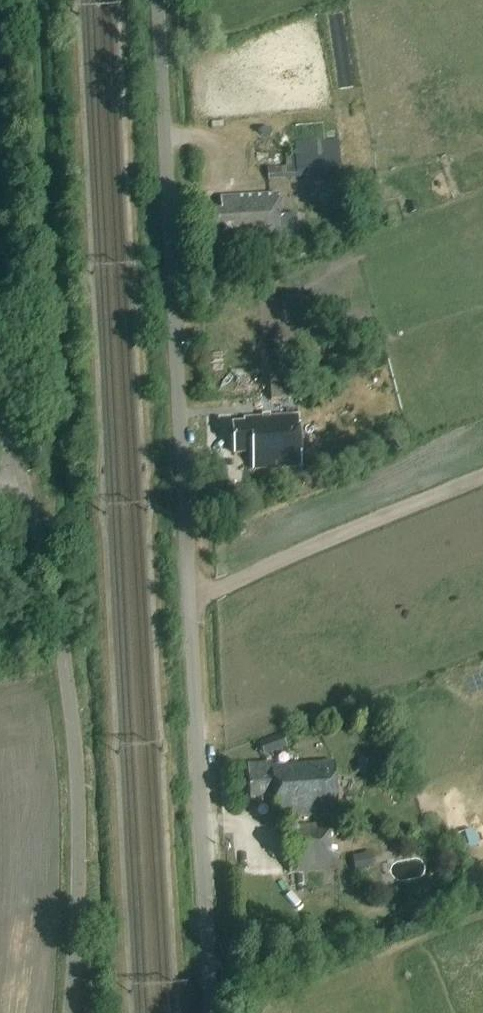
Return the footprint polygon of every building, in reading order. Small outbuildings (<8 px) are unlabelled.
[(286,169),(267,170),(267,182),(340,177),(337,141),(294,144),(294,157),(285,157),(285,159),(286,169)] [(295,217),(279,219),(277,196),(219,200),(220,213),(212,215),(214,246),(246,244),(246,246),(280,244),(280,239),(297,237),(295,217)] [(252,253),(243,253),(244,265),(252,264),(252,253)] [(269,366),(271,402),(296,401),(295,365),(269,366)] [(252,471),(300,469),(297,418),(241,420),(242,425),(229,426),(231,457),(251,456),(252,471)] [(275,822),(338,818),(335,766),(275,769),(275,764),(247,766),(249,802),(263,801),(263,807),(274,807),(275,822)] [(336,871),(334,825),(287,827),(290,873),(336,871)] [(287,954),(275,957),(279,969),(291,966),(287,954)]
